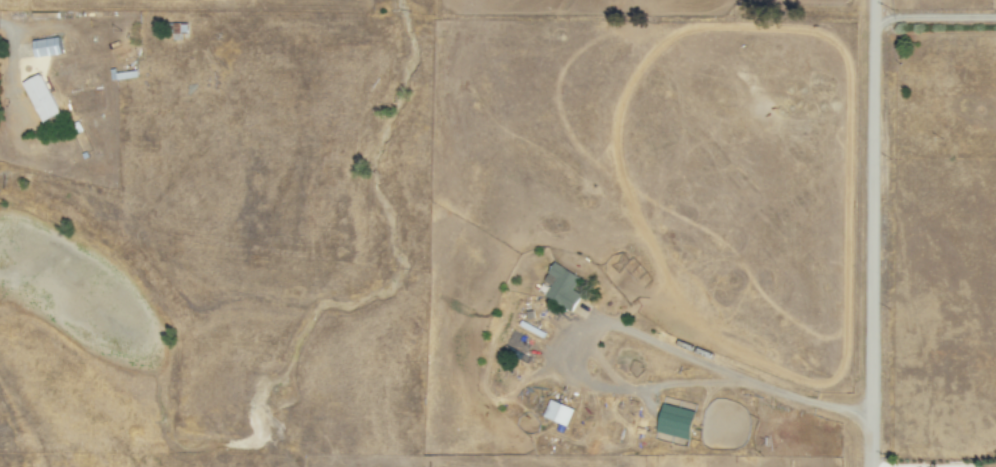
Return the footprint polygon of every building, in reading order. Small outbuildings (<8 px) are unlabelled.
[(59,38),(32,41),(33,57),(61,54),(59,38)] [(60,113),(41,74),(22,82),(41,122),(60,113)] [(545,296),(571,311),(581,295),(572,290),(580,277),(555,262),(548,273),(555,277),(545,296)] [(543,417),(566,426),(573,409),(550,399),(543,417)] [(694,410),(662,405),(658,433),(690,438),(694,410)]
